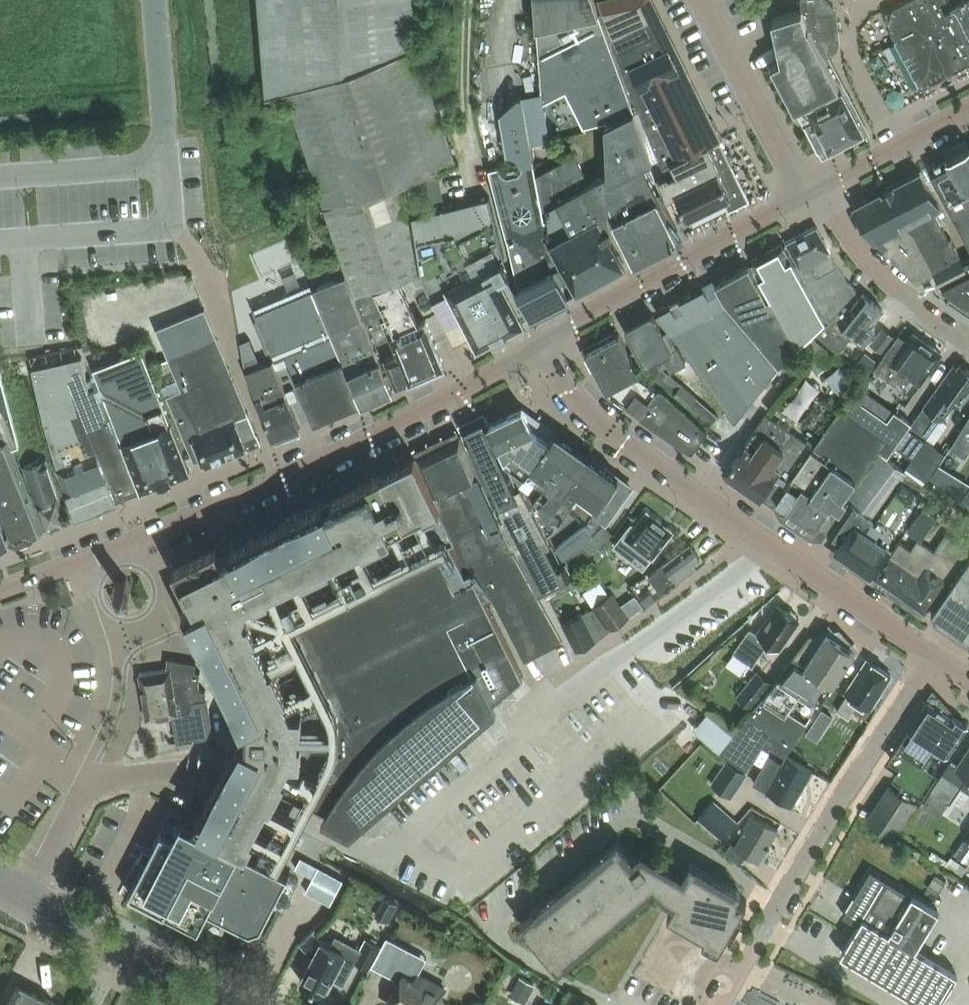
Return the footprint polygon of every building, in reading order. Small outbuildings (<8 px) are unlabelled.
[(266,92),(286,85),(319,182),(355,291),(355,290),(379,340),(393,334),(400,352),(386,357),(397,384),(410,378),(410,379),(444,364),(425,319),(418,321),(397,276),(417,270),(401,178),(405,176),(455,160),(454,155),(427,79),(414,44),(410,0),(259,0),(266,92)] [(531,142),(550,139),(542,102),(565,90),(583,126),(606,120),(609,123),(611,172),(607,174),(609,221),(614,219),(634,258),(654,248),(655,250),(662,246),(661,244),(678,235),(643,164),(652,160),(594,0),(534,0),(541,91),(522,94),(531,142)] [(669,47),(673,45),(650,0),(605,0),(600,1),(599,0),(598,0),(643,125),(667,174),(660,177),(667,197),(677,192),(688,215),(725,196),(730,206),(748,197),(720,142),(718,138),(713,141),(703,120),(705,119),(704,118),(703,119),(694,100),(695,99),(694,98),(693,98),(684,80),(685,79),(685,77),(683,78),(678,69),(679,68),(669,47)] [(839,46),(840,41),(839,29),(827,0),(801,0),(802,6),(802,8),(772,17),(781,57),(772,62),(800,115),(805,126),(818,150),(818,151),(828,145),(830,148),(864,130),(825,56),(835,51),(839,46)] [(894,35),(921,87),(955,69),(968,62),(940,0),(906,0),(887,10),(894,35)] [(968,62),(968,61),(968,0),(940,0),(968,62)] [(545,219),(547,218),(546,207),(543,208),(536,174),(531,142),(522,94),(523,94),(519,92),(515,96),(498,113),(506,153),(509,153),(512,153),(515,154),(517,156),(519,159),(520,162),(525,161),(522,165),(519,172),(508,175),(505,174),(502,171),(500,169),(498,165),(488,168),(491,177),(507,238),(518,285),(517,285),(532,313),(569,294),(568,293),(577,288),(549,234),(545,219)] [(929,166),(968,241),(968,145),(929,166)] [(574,153),(556,163),(536,174),(543,208),(546,207),(547,218),(545,219),(549,234),(577,288),(578,288),(580,290),(588,285),(587,283),(599,276),(607,272),(611,270),(612,272),(623,266),(622,264),(624,263),(608,234),(613,232),(609,221),(607,174),(607,172),(590,182),(574,153)] [(942,285),(968,272),(968,270),(964,261),(952,237),(950,238),(936,211),(942,209),(922,171),(857,205),(877,243),(918,282),(936,272),(942,285)] [(489,195),(411,214),(420,276),(455,341),(472,332),(478,345),(494,337),(508,331),(507,330),(523,322),(520,315),(527,312),(508,275),(510,273),(502,257),(504,256),(489,195)] [(848,280),(831,253),(817,226),(788,241),(803,269),(801,270),(825,316),(828,320),(856,289),(848,280)] [(798,343),(825,316),(801,270),(799,271),(784,243),(753,261),(771,294),(798,343)] [(315,286),(350,370),(363,399),(365,398),(364,397),(390,385),(390,387),(392,386),(377,349),(376,349),(344,273),(343,273),(338,261),(329,265),(334,277),(315,286)] [(725,296),(780,362),(781,362),(798,343),(771,294),(767,296),(749,263),(716,281),(725,296)] [(942,285),(968,305),(968,272),(942,285)] [(781,362),(780,362),(725,296),(716,281),(659,312),(661,314),(660,315),(685,350),(734,421),(782,363),(781,362)] [(871,323),(882,308),(862,293),(846,313),(841,309),(834,317),(833,316),(827,323),(824,320),(814,331),(838,352),(854,332),(864,340),(875,326),(871,323)] [(255,313),(275,359),(286,354),(314,420),(360,400),(320,306),(294,317),(286,300),(255,313)] [(202,457),(205,465),(247,447),(243,439),(257,434),(256,433),(247,412),(248,412),(247,411),(246,411),(204,308),(157,327),(169,357),(174,368),(158,374),(194,461),(202,457)] [(696,396),(681,383),(661,366),(668,363),(671,369),(686,361),(678,346),(677,346),(668,330),(663,332),(653,313),(626,328),(636,347),(632,349),(643,369),(653,376),(702,418),(711,424),(717,416),(709,409),(696,396)] [(640,412),(693,448),(707,428),(659,385),(639,372),(618,332),(586,350),(607,389),(608,388),(640,411),(640,412)] [(884,355),(875,368),(900,385),(909,373),(920,381),(941,351),(914,332),(893,361),(884,355)] [(819,372),(834,355),(814,336),(798,354),(819,372)] [(249,338),(240,342),(245,366),(259,360),(249,338)] [(102,382),(122,440),(141,489),(191,471),(172,421),(169,422),(142,349),(94,367),(100,383),(102,382)] [(865,352),(855,364),(868,374),(878,361),(865,352)] [(116,499),(141,489),(122,440),(102,382),(100,383),(92,386),(82,355),(63,358),(85,449),(94,445),(107,476),(116,499)] [(107,476),(94,445),(85,449),(63,358),(31,362),(45,421),(58,468),(67,491),(67,492),(76,516),(117,500),(116,499),(107,476)] [(272,359),(245,370),(273,437),(300,426),(272,359)] [(825,376),(842,396),(861,381),(844,361),(825,376)] [(959,363),(957,366),(953,364),(912,422),(897,443),(912,454),(903,468),(922,482),(944,451),(926,437),(941,417),(943,418),(956,400),(961,404),(968,392),(968,369),(959,363)] [(0,504),(15,540),(44,528),(12,447),(19,444),(0,369),(0,504)] [(888,456),(912,421),(895,409),(888,419),(855,396),(846,409),(888,439),(880,450),(888,456)] [(489,423),(508,464),(511,462),(513,458),(508,455),(512,448),(509,447),(507,439),(532,427),(522,406),(493,420),(493,421),(489,423)] [(522,406),(532,427),(507,439),(509,447),(512,448),(508,455),(513,458),(511,462),(528,470),(525,477),(525,478),(556,430),(523,406),(522,406)] [(880,450),(888,439),(846,409),(841,406),(814,445),(776,500),(774,504),(780,517),(810,537),(821,539),(821,538),(827,529),(848,499),(847,498),(880,450)] [(776,500),(814,445),(766,413),(744,444),(746,446),(741,453),(740,452),(726,471),(761,496),(764,491),(776,500)] [(952,446),(967,455),(968,452),(968,418),(952,446)] [(29,423),(34,442),(47,439),(41,419),(29,423)] [(518,486),(508,464),(489,423),(489,422),(487,419),(463,431),(497,505),(498,505),(503,516),(501,516),(522,556),(533,551),(537,558),(529,562),(547,597),(550,596),(576,582),(571,571),(566,562),(562,564),(547,535),(547,536),(521,485),(518,486)] [(557,506),(590,455),(556,430),(525,478),(539,492),(533,498),(548,527),(558,520),(563,512),(557,506)] [(417,453),(417,454),(425,471),(440,506),(454,538),(455,538),(453,539),(464,565),(479,569),(525,659),(562,640),(512,551),(459,432),(417,453)] [(931,488),(922,482),(903,468),(883,452),(849,498),(850,499),(828,530),(841,539),(835,548),(871,573),(890,546),(891,546),(931,488)] [(229,546),(233,552),(223,557),(217,543),(173,565),(188,594),(194,591),(199,600),(183,607),(240,723),(248,719),(248,739),(240,735),(220,774),(196,819),(247,846),(255,831),(253,829),(258,820),(267,802),(270,798),(272,799),(279,786),(326,810),(322,818),(350,833),(481,722),(497,708),(493,701),(524,675),(471,568),(465,571),(450,540),(452,539),(437,508),(440,506),(425,471),(417,454),(415,455),(415,454),(333,495),(335,501),(326,505),(323,499),(229,546)] [(629,483),(619,475),(590,455),(557,506),(563,512),(558,520),(548,527),(557,543),(564,551),(594,528),(605,516),(615,523),(625,510),(618,505),(630,489),(629,483)] [(59,494),(46,457),(24,465),(45,527),(67,519),(59,494)] [(948,473),(938,467),(931,478),(941,484),(948,473)] [(908,525),(922,535),(938,512),(924,502),(908,525)] [(642,566),(651,555),(652,556),(673,530),(647,510),(635,525),(631,522),(614,545),(642,566)] [(572,570),(613,532),(604,523),(583,543),(565,559),(572,570)] [(918,538),(911,548),(900,541),(876,576),(925,610),(957,565),(968,547),(947,532),(935,550),(918,538)] [(648,574),(659,588),(674,577),(676,580),(696,565),(693,561),(700,556),(690,543),(648,574)] [(932,611),(937,614),(935,617),(968,640),(968,638),(968,557),(932,611)] [(130,588),(132,588),(127,578),(127,577),(116,582),(116,583),(121,593),(122,592),(126,590),(130,588)] [(629,615),(611,590),(594,603),(612,627),(629,615)] [(640,599),(645,606),(656,598),(651,591),(640,599)] [(787,635),(799,618),(796,616),(796,613),(791,609),(788,610),(779,604),(769,619),(767,617),(757,632),(750,627),(734,650),(752,664),(769,640),(778,647),(781,643),(784,643),(787,638),(787,635)] [(580,647),(597,639),(610,629),(594,606),(583,612),(589,623),(572,631),(580,647)] [(821,641),(812,635),(719,749),(747,768),(765,741),(785,754),(790,746),(791,747),(855,650),(827,631),(821,641)] [(179,739),(177,739),(177,740),(213,734),(205,689),(199,688),(199,681),(200,671),(195,670),(196,662),(168,657),(167,658),(172,659),(170,668),(139,673),(147,718),(175,713),(179,739)] [(848,692),(837,709),(849,717),(860,700),(872,708),(881,694),(880,690),(891,673),(868,658),(846,691),(848,692)] [(736,694),(751,706),(771,680),(757,669),(736,694)] [(928,699),(909,727),(910,728),(890,757),(903,766),(896,776),(921,792),(934,773),(922,765),(935,744),(948,753),(967,724),(953,715),(952,715),(928,699)] [(822,708),(814,720),(825,727),(833,715),(822,708)] [(968,774),(968,747),(959,762),(952,758),(932,789),(951,802),(968,774)] [(782,763),(769,755),(754,781),(792,804),(812,770),(787,755),(782,763)] [(711,782),(729,795),(745,771),(726,759),(711,782)] [(868,817),(893,834),(899,825),(915,802),(890,786),(868,817)] [(698,817),(722,838),(738,820),(714,799),(698,817)] [(731,841),(726,850),(739,863),(746,851),(759,859),(778,828),(752,813),(745,825),(746,826),(736,844),(731,841)] [(144,862),(129,892),(165,910),(166,909),(197,926),(199,926),(209,907),(235,921),(250,928),(261,924),(288,872),(283,869),(182,818),(173,835),(162,830),(161,829),(150,850),(144,862)] [(560,966),(651,890),(652,890),(653,889),(651,887),(655,883),(665,895),(672,899),(675,900),(668,913),(680,920),(683,916),(696,924),(694,928),(721,944),(747,899),(738,894),(741,888),(691,859),(683,873),(642,849),(634,856),(619,838),(535,907),(536,908),(520,921),(559,967),(560,967),(560,966)] [(301,856),(295,867),(313,876),(305,890),(330,904),(343,879),(301,856)] [(871,867),(843,912),(859,922),(842,950),(932,1004),(936,1004),(957,971),(915,946),(938,907),(871,867)] [(935,874),(927,887),(937,893),(946,880),(935,874)] [(314,987),(315,990),(318,992),(322,991),(324,992),(333,975),(344,981),(355,961),(369,967),(380,945),(366,938),(360,948),(337,936),(332,946),(321,940),(316,934),(304,945),(313,955),(300,979),(314,987)] [(427,957),(387,936),(371,965),(399,979),(387,1002),(392,1004),(408,1004),(409,1004),(435,1004),(444,987),(418,973),(427,957)] [(520,976),(510,995),(526,1002),(535,983),(520,976)] [(55,1003),(18,984),(7,1004),(54,1004),(55,1003)] [(566,1004),(580,1004),(582,1003),(570,997),(566,1004)]
